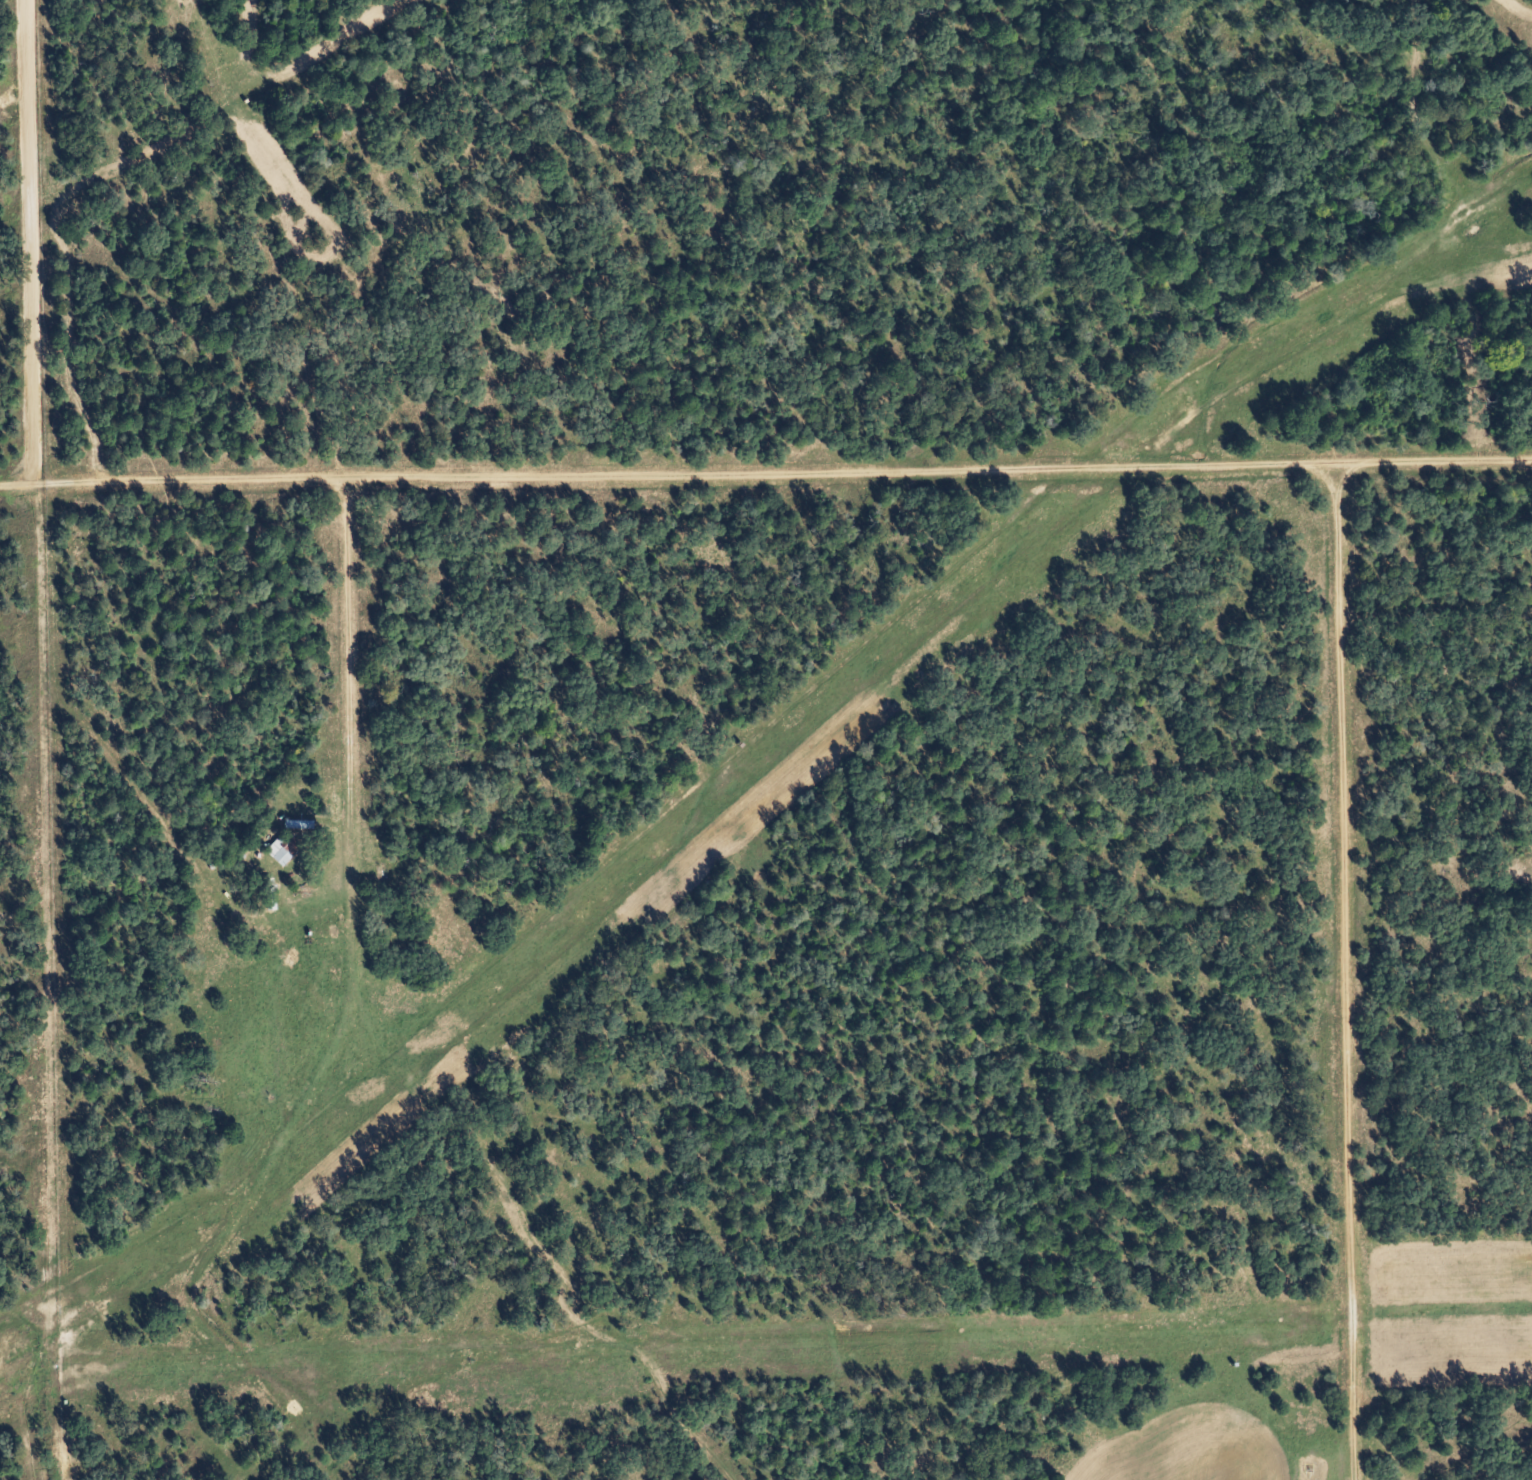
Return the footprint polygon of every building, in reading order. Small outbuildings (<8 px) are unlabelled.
[(277,866),(298,845),(287,834),(266,856),(277,866)]
